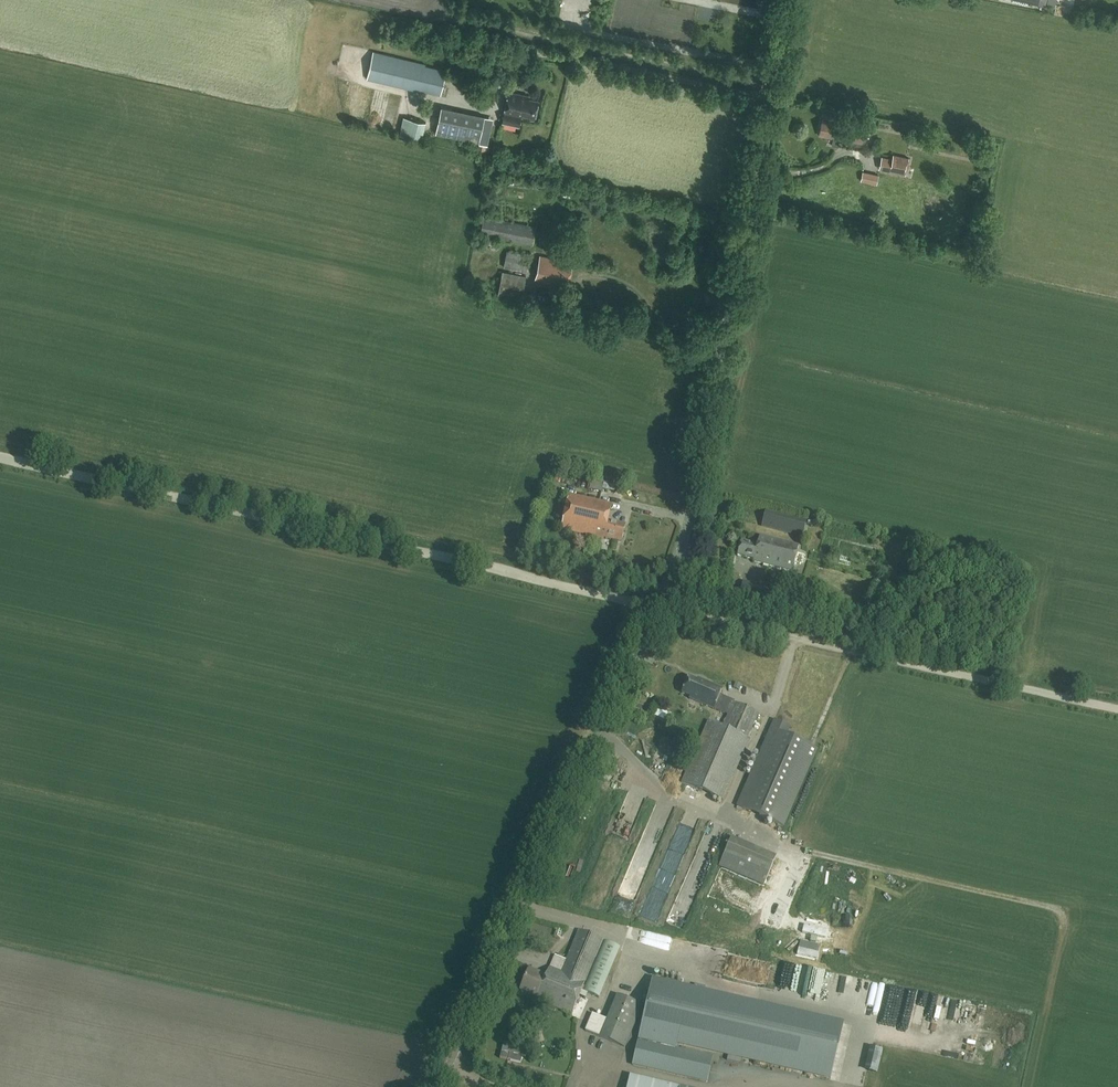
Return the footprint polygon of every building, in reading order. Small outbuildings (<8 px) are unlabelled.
[(419,89),(440,94),(446,70),(425,65),(425,64),(384,54),(377,81),(419,90),(419,89)] [(505,112),(503,122),(519,125),(521,115),(522,115),(522,114),(535,117),(538,100),(529,98),(529,95),(509,91),(504,112),(505,112)] [(441,107),(435,133),(479,143),(485,116),(441,107)] [(866,125),(837,120),(839,112),(824,109),(819,135),(833,138),(832,145),(838,146),(839,141),(862,146),(866,125)] [(403,117),(399,134),(422,140),(426,122),(403,117)] [(479,144),(478,152),(488,154),(490,146),(479,144)] [(909,158),(893,154),(892,158),(890,171),(905,175),(909,158)] [(532,245),(536,226),(484,215),(480,234),(532,245)] [(572,265),(571,265),(572,258),(555,255),(554,258),(540,255),(535,279),(558,284),(559,281),(568,283),(572,265)] [(521,299),(522,293),(526,275),(502,271),(498,294),(521,299)] [(591,479),(589,489),(601,492),(602,489),(614,491),(616,485),(591,479)] [(608,521),(612,504),(569,494),(561,529),(603,538),(604,536),(621,540),(625,524),(608,521)] [(762,525),(802,535),(806,519),(766,509),(762,525)] [(753,561),(792,570),(794,561),(798,544),(759,534),(757,544),(741,539),(737,554),(754,558),(753,561)] [(743,581),(739,595),(761,600),(764,586),(743,581)] [(723,727),(708,720),(682,781),(723,799),(749,739),(748,737),(758,713),(733,703),(734,700),(719,694),(722,688),(698,677),(697,679),(689,676),(682,692),(690,696),(689,698),(728,714),(723,727)] [(774,720),(738,805),(783,825),(816,749),(786,735),(790,726),(774,720)] [(731,836),(719,864),(764,882),(776,856),(731,836)] [(571,1014),(602,940),(578,930),(561,972),(549,967),(545,976),(529,969),(520,989),(536,996),(535,999),(571,1014)] [(604,941),(583,991),(599,998),(620,947),(604,941)] [(730,956),(727,970),(734,972),(737,957),(730,956)] [(843,1024),(652,980),(632,1064),(707,1082),(712,1057),(675,1048),(676,1042),(830,1078),(843,1024)] [(641,1005),(618,995),(607,1020),(601,1036),(624,1046),(641,1005)] [(585,1030),(601,1036),(607,1020),(592,1014),(585,1030)] [(535,1034),(528,1036),(535,1059),(543,1056),(535,1034)] [(630,1075),(627,1086),(681,1086),(630,1075)]
